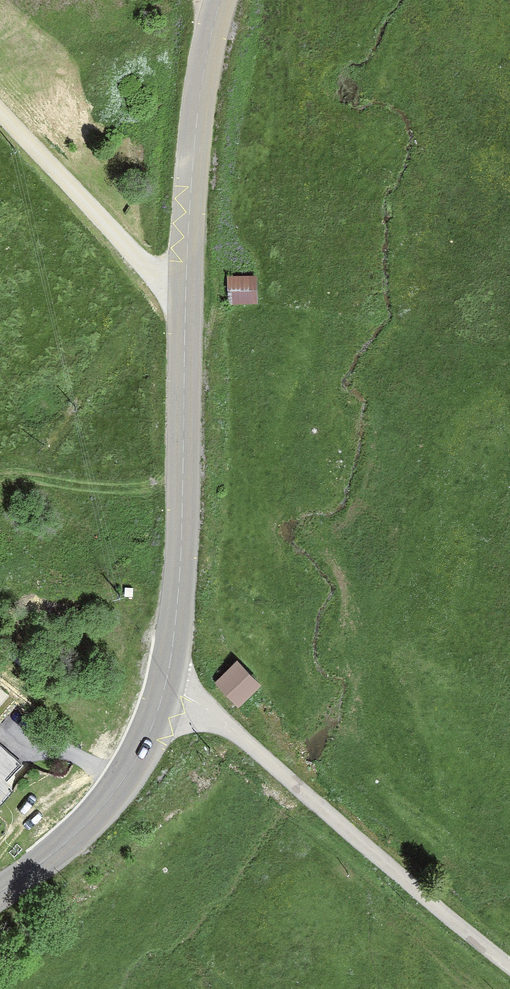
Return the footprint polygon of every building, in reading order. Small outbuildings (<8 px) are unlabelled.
[(236,306),(261,306),(261,281),(236,281),(236,306)] [(216,688),(234,706),(253,685),(233,667),(216,688)] [(7,790),(28,769),(0,743),(0,784),(7,790)]
